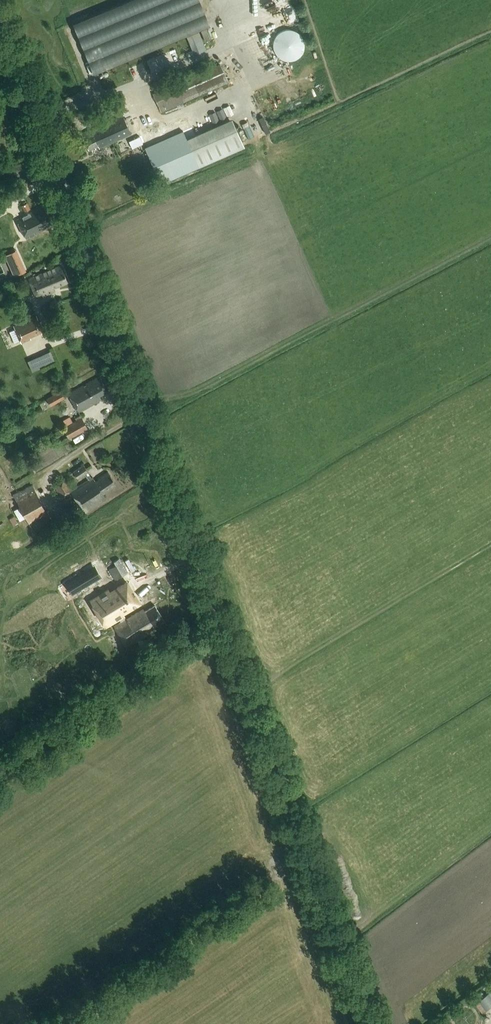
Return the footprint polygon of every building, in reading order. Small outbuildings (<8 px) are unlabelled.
[(75,21),(96,72),(206,26),(195,0),(124,0),(75,21)] [(302,58),(303,29),(277,29),(277,58),(302,58)] [(219,65),(153,94),(161,113),(227,84),(219,65)] [(0,118),(0,137),(5,135),(4,132),(12,128),(6,115),(0,118)] [(123,116),(109,122),(117,141),(131,135),(123,116)] [(231,118),(185,139),(192,154),(197,164),(243,144),(231,118)] [(117,141),(109,122),(81,134),(88,150),(98,145),(100,149),(117,141)] [(44,207),(16,220),(26,240),(50,228),(48,224),(51,222),(44,207)] [(22,261),(9,266),(13,276),(26,271),(22,261)] [(37,300),(42,298),(57,292),(55,287),(68,282),(61,266),(52,270),(52,271),(29,281),(37,300)] [(46,306),(41,308),(45,316),(50,314),(46,306)] [(16,329),(10,331),(15,343),(21,340),(22,343),(45,332),(37,315),(14,326),(16,329)] [(41,355),(34,358),(39,368),(46,365),(41,355)] [(108,392),(100,377),(68,394),(79,413),(102,400),(100,396),(108,392)] [(62,390),(47,398),(52,406),(67,397),(62,390)] [(83,418),(65,428),(70,439),(89,429),(83,418)] [(85,475),(90,482),(71,493),(84,513),(106,499),(103,495),(117,486),(108,472),(94,481),(84,466),(73,473),(78,480),(85,475)] [(72,491),(64,478),(54,484),(62,497),(72,491)] [(49,514),(32,484),(14,494),(30,524),(49,514)] [(19,507),(14,510),(20,521),(25,518),(19,507)] [(120,556),(115,559),(117,564),(111,567),(116,578),(128,572),(120,556)] [(84,572),(70,580),(76,591),(90,582),(84,572)] [(109,590),(91,600),(105,623),(114,618),(115,620),(124,614),(121,610),(129,606),(130,608),(140,602),(134,594),(134,595),(133,596),(130,590),(131,589),(131,590),(132,590),(127,582),(118,587),(119,589),(111,594),(109,590)] [(146,609),(144,606),(115,624),(128,645),(166,620),(155,603),(146,609)] [(490,1005),(490,991),(479,998),(486,1008),(490,1005)]
